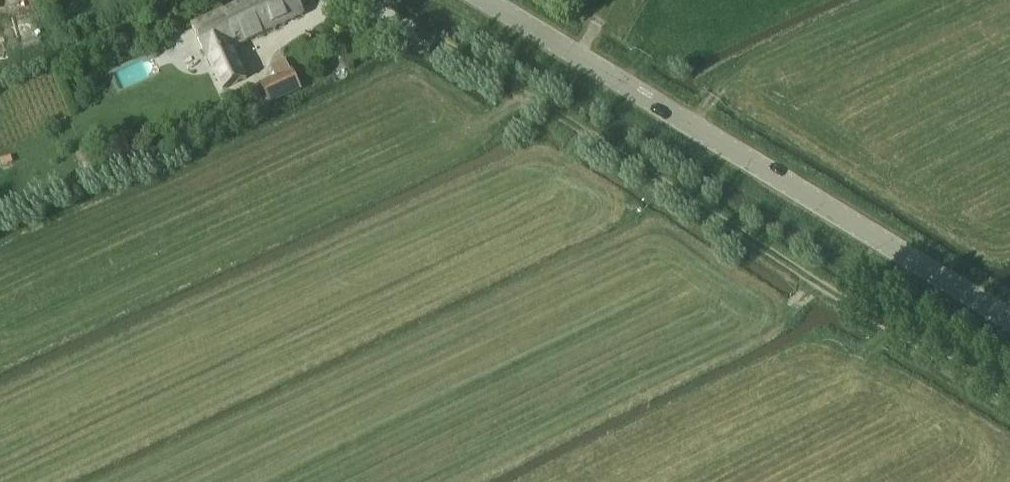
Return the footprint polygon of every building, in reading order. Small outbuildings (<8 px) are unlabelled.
[(234,49),(305,15),(298,0),(245,0),(217,14),(190,26),(206,63),(209,62),(222,93),(248,81),(234,49)] [(298,91),(290,73),(276,79),(263,85),(271,103),(298,91)] [(2,166),(13,163),(11,156),(0,159),(0,160),(2,166)] [(81,161),(83,167),(84,172),(92,170),(89,159),(81,161)]
